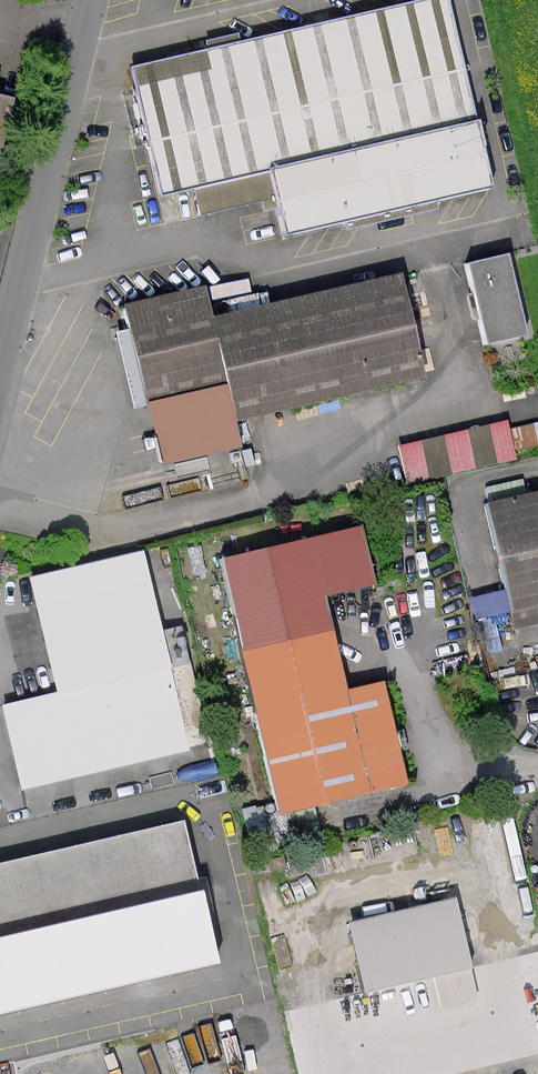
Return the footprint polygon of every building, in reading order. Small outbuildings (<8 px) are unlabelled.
[(448,0),(425,0),(137,67),(167,193),(276,168),(476,121),(448,0)] [(10,98),(0,95),(0,141),(10,98)] [(476,121),(276,168),(291,232),(378,212),(491,185),(476,121)] [(510,254),(466,265),(485,343),(528,333),(510,254)] [(205,290),(129,308),(151,401),(165,460),(241,443),(235,418),(355,390),(423,374),(400,276),(212,320),(205,290)] [(402,477),(514,459),(507,418),(395,436),(402,477)] [(491,506),(513,605),(537,600),(537,495),(491,506)] [(227,560),(283,809),(403,782),(391,729),(382,686),(345,694),(323,592),(372,581),(360,530),(227,560)] [(161,640),(139,551),(34,576),(62,695),(8,707),(26,783),(203,741),(178,636),(161,640)] [(0,862),(0,933),(200,887),(184,819),(0,862)] [(217,963),(200,887),(0,933),(0,1012),(217,963)] [(353,924),(369,990),(420,978),(470,966),(454,899),(353,924)]
